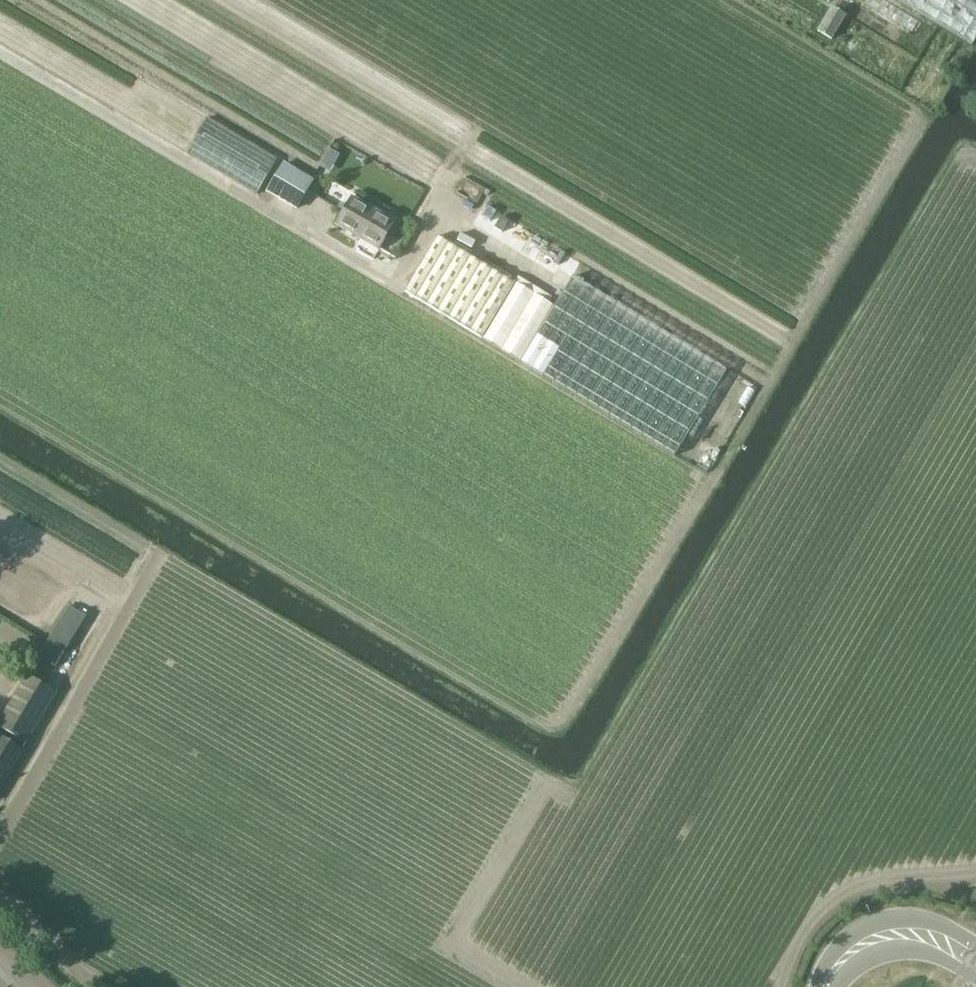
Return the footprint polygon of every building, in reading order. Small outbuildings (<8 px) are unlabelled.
[(973,45),(975,40),(975,0),(898,0),(973,45)] [(833,40),(848,15),(832,5),(817,29),(833,40)] [(296,209),(312,180),(285,165),(268,192),(296,209)] [(336,224),(346,230),(379,250),(396,221),(352,196),(336,224)] [(438,236),(405,291),(677,454),(728,369),(574,277),(555,307),(438,236)] [(56,668),(87,616),(68,605),(38,657),(56,668)] [(0,719),(0,727),(26,743),(57,692),(27,674),(0,719)] [(22,750),(0,737),(0,787),(22,750)]
